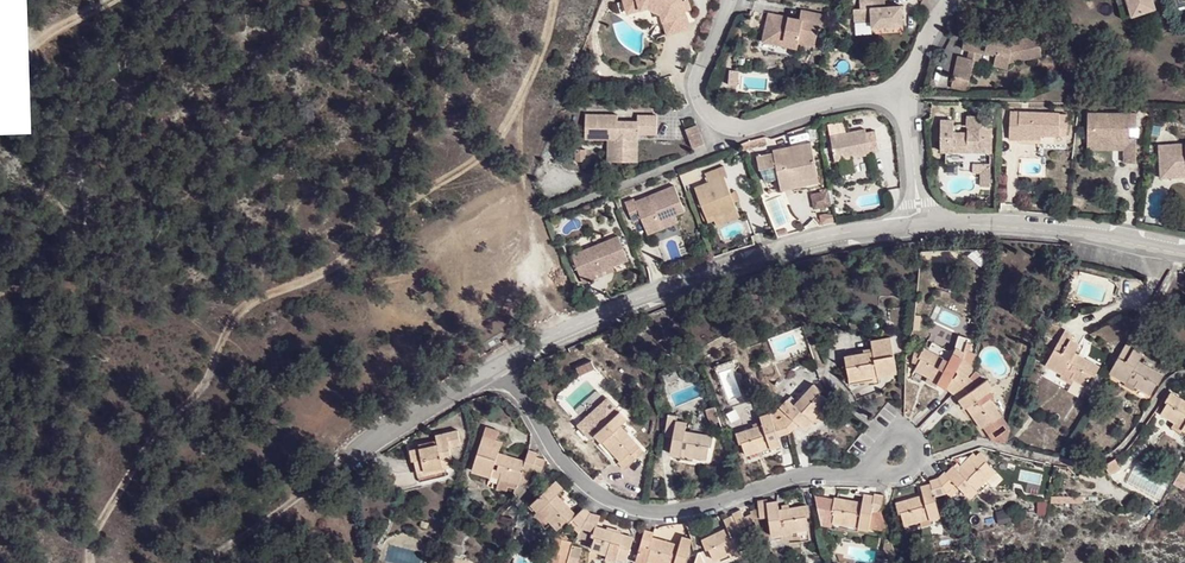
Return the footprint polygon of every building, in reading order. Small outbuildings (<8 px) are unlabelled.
[(625,9),(647,2),(665,10),(671,32),(688,26),(680,0),(622,0),(625,9)] [(851,11),(851,23),(869,22),(870,28),(900,26),(899,7),(882,8),(875,7),(874,0),(856,0),(857,10),(851,11)] [(1131,14),(1155,6),(1153,0),(1127,0),(1131,14)] [(665,33),(671,32),(665,10),(647,2),(625,9),(627,15),(649,8),(660,15),(665,33)] [(780,41),(778,47),(795,52),(796,44),(810,47),(815,27),(818,28),(820,17),(797,12),(795,21),(765,14),(762,26),(772,28),(769,38),(780,41)] [(759,43),(778,47),(780,41),(769,38),(772,28),(762,26),(759,43)] [(975,42),(973,51),(983,52),(985,48),(994,50),(992,64),(1005,66),(1006,60),(1007,57),(1015,56),(1016,58),(1030,55),(1028,49),(1037,48),(1035,34),(1011,39),(985,34),(984,43),(975,42)] [(963,35),(961,48),(973,51),(975,42),(975,37),(963,35)] [(972,57),(956,54),(953,75),(969,77),(972,57)] [(1018,139),(1018,137),(1019,133),(1049,134),(1059,135),(1059,127),(1065,127),(1066,113),(1009,110),(1008,138),(1018,139)] [(1137,163),(1137,138),(1129,138),(1130,127),(1137,128),(1137,114),(1089,114),(1088,145),(1101,145),(1102,140),(1125,140),(1125,151),(1125,163),(1137,163)] [(633,164),(633,148),(629,148),(629,135),(633,136),(652,136),(653,117),(634,116),(634,123),(614,123),(614,116),(582,116),(581,136),(607,137),(607,163),(633,164)] [(955,143),(955,151),(990,151),(991,117),(966,116),(965,138),(951,137),(952,119),(939,119),(938,142),(955,143)] [(681,129),(687,148),(698,145),(691,126),(681,129)] [(837,132),(829,148),(831,160),(866,153),(865,150),(874,148),(871,129),(861,131),(861,128),(837,132)] [(826,134),(829,148),(837,132),(826,134)] [(602,163),(607,163),(607,137),(581,136),(580,140),(602,141),(602,163)] [(754,170),(754,171),(772,162),(771,159),(809,152),(806,139),(779,147),(780,150),(775,151),(774,149),(751,155),(754,170)] [(1101,145),(1088,145),(1088,150),(1125,151),(1125,140),(1102,140),(1101,145)] [(938,150),(955,151),(955,143),(938,142),(938,150)] [(1162,169),(1184,168),(1184,143),(1161,143),(1162,169)] [(772,162),(754,171),(758,179),(772,177),(775,190),(798,185),(800,190),(816,186),(810,160),(809,152),(771,159),(772,162)] [(820,186),(817,170),(815,159),(810,160),(816,186),(820,186)] [(989,163),(971,163),(970,172),(979,173),(978,185),(988,186),(989,163)] [(690,189),(695,201),(724,186),(721,177),(725,176),(721,166),(701,174),(704,183),(690,189)] [(681,209),(680,207),(682,207),(674,184),(632,200),(631,197),(622,201),(629,220),(639,217),(645,232),(661,227),(657,218),(673,212),(681,209)] [(724,186),(695,201),(703,223),(711,219),(734,211),(730,202),(727,193),(724,186)] [(733,190),(727,193),(730,202),(736,200),(733,190)] [(824,191),(807,195),(810,209),(826,206),(824,191)] [(736,217),(734,211),(711,219),(713,226),(736,217)] [(676,221),(673,212),(657,218),(661,227),(676,221)] [(567,253),(578,279),(590,277),(588,273),(609,265),(623,258),(614,234),(567,253)] [(588,273),(590,277),(611,269),(609,265),(588,273)] [(1101,367),(1084,357),(1079,354),(1076,352),(1080,344),(1071,339),(1074,334),(1067,330),(1046,365),(1062,375),(1060,377),(1071,384),(1074,379),(1087,386),(1093,375),(1095,376),(1101,367)] [(921,358),(915,370),(929,376),(926,382),(936,387),(937,383),(946,387),(953,393),(969,376),(974,370),(974,367),(964,358),(970,338),(960,335),(954,353),(950,361),(924,348),(919,357),(921,358)] [(850,380),(868,376),(868,369),(872,369),(872,363),(875,362),(878,375),(878,376),(897,372),(891,336),(872,339),(873,348),(874,351),(864,353),(845,357),(850,380)] [(1139,341),(1131,337),(1110,372),(1127,382),(1128,380),(1133,370),(1138,372),(1135,377),(1139,379),(1136,385),(1151,394),(1157,383),(1159,383),(1163,375),(1139,361),(1144,353),(1135,347),(1139,341)] [(868,369),(868,376),(878,375),(875,362),(872,363),(872,369),(868,369)] [(1128,380),(1136,385),(1139,379),(1135,377),(1138,372),(1133,370),(1128,380)] [(969,376),(953,393),(955,396),(959,400),(964,408),(966,406),(977,399),(979,402),(975,405),(978,410),(971,414),(982,429),(985,427),(990,434),(1007,422),(987,394),(995,389),(988,379),(977,387),(974,384),(976,382),(969,376)] [(776,411),(790,432),(798,424),(804,430),(813,422),(811,420),(806,416),(802,412),(805,409),(808,413),(812,409),(818,414),(829,402),(820,394),(821,392),(814,385),(794,405),(787,399),(776,411)] [(1184,430),(1184,402),(1170,393),(1165,402),(1168,403),(1161,414),(1174,421),(1171,427),(1180,432),(1181,428),(1184,430)] [(590,425),(596,432),(618,412),(607,399),(599,405),(605,412),(590,425)] [(966,406),(971,414),(978,410),(975,405),(979,402),(977,399),(966,406)] [(811,420),(818,414),(812,409),(808,413),(806,416),(811,420)] [(601,443),(603,441),(612,433),(615,437),(612,440),(614,443),(609,448),(620,461),(617,463),(624,469),(641,453),(636,449),(638,447),(620,426),(627,420),(620,411),(594,434),(601,443)] [(742,444),(746,455),(762,450),(759,443),(764,441),(762,437),(766,435),(767,441),(769,448),(770,449),(781,445),(778,436),(790,432),(776,411),(760,416),(762,425),(735,434),(739,444),(742,444)] [(680,456),(680,453),(681,447),(682,441),(687,442),(686,448),(691,448),(690,455),(707,459),(709,447),(711,447),(713,437),(685,430),(687,423),(676,420),(678,415),(668,413),(664,434),(673,437),(670,454),(680,456)] [(995,441),(1007,444),(1012,429),(1007,422),(990,434),(995,441)] [(532,470),(541,472),(544,460),(535,457),(537,452),(529,450),(526,461),(498,452),(501,442),(495,440),(499,430),(486,426),(472,470),(490,475),(487,485),(504,491),(505,486),(516,489),(518,483),(526,486),(532,470)] [(416,474),(435,469),(433,462),(437,461),(436,455),(439,454),(442,467),(443,469),(453,466),(449,449),(460,446),(457,430),(435,436),(437,444),(409,451),(411,461),(414,461),(416,474)] [(612,433),(603,441),(609,448),(614,443),(612,440),(615,437),(612,433)] [(759,443),(762,450),(769,448),(767,441),(764,441),(759,443)] [(681,447),(680,453),(690,455),(691,448),(686,448),(681,447)] [(945,471),(939,477),(948,492),(950,497),(951,498),(960,488),(970,497),(978,490),(976,489),(966,478),(969,476),(974,481),(978,476),(983,482),(995,471),(986,462),(988,460),(981,453),(960,472),(955,466),(947,473),(945,471)] [(433,462),(435,469),(442,467),(439,454),(436,455),(437,461),(433,462)] [(1120,466),(1115,457),(1108,461),(1104,463),(1108,472),(1120,466)] [(1181,469),(1173,482),(1182,488),(1184,482),(1184,472),(1181,469)] [(976,489),(983,482),(978,476),(974,481),(969,476),(966,478),(976,489)] [(939,477),(931,480),(931,483),(922,486),(924,495),(897,503),(900,513),(902,512),(905,524),(922,520),(920,512),(924,511),(923,506),(927,505),(930,517),(931,519),(941,516),(936,496),(948,492),(939,477)] [(577,532),(590,513),(584,508),(576,515),(556,494),(563,488),(555,480),(530,504),(538,513),(536,515),(542,522),(547,519),(556,529),(566,521),(577,532)] [(863,503),(835,498),(833,509),(835,509),(833,521),(851,524),(851,517),(856,517),(857,512),(862,512),(859,528),(870,529),(870,528),(888,531),(881,511),(884,495),(875,493),(875,496),(864,494),(863,503)] [(759,509),(751,510),(752,513),(754,518),(769,516),(772,535),(783,533),(783,532),(780,519),(785,518),(786,525),(790,524),(791,530),(809,528),(807,516),(809,515),(808,506),(779,510),(778,501),(767,503),(767,501),(758,502),(759,509)] [(528,506),(536,515),(538,513),(530,504),(528,506)] [(920,512),(922,520),(930,517),(927,505),(923,506),(924,511),(920,512)] [(755,521),(754,518),(752,513),(745,516),(741,509),(733,512),(734,515),(725,520),(729,527),(702,540),(707,550),(710,549),(715,560),(731,553),(728,546),(732,544),(729,539),(733,537),(736,542),(739,549),(740,550),(749,546),(740,528),(755,521)] [(851,517),(851,524),(859,526),(862,512),(857,512),(856,517),(851,517)] [(590,514),(590,513),(577,532),(575,535),(575,536),(593,542),(591,548),(608,554),(607,558),(619,562),(620,558),(626,560),(633,538),(621,534),(606,529),(597,525),(599,517),(590,514)] [(783,532),(791,530),(790,524),(786,525),(785,518),(780,519),(783,532)] [(607,526),(606,529),(621,534),(622,530),(607,526)] [(692,539),(683,537),(680,545),(653,537),(655,532),(645,530),(640,546),(636,561),(643,562),(648,562),(648,560),(658,562),(685,562),(692,539)] [(566,557),(571,542),(563,540),(566,538),(560,533),(555,539),(550,552),(566,557)] [(728,546),(731,553),(739,549),(736,542),(732,544),(728,546)] [(567,562),(588,562),(590,553),(573,545),(567,562)] [(547,562),(565,562),(566,557),(550,552),(547,562)] [(694,562),(700,562),(705,561),(701,552),(698,554),(694,562)]
